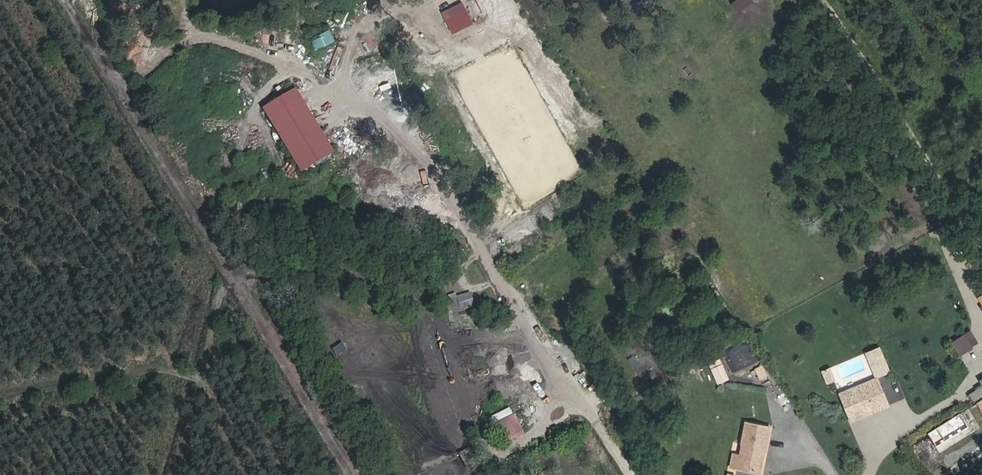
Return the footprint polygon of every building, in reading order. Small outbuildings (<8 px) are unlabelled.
[(751,2),(750,0),(735,0),(730,4),(737,13),(751,2)] [(318,50),(337,41),(332,29),(313,38),(318,50)] [(303,86),(267,104),(301,172),(337,154),(303,86)] [(451,295),(452,309),(476,307),(475,293),(451,295)] [(948,341),(956,355),(977,343),(969,329),(948,341)] [(731,374),(760,361),(750,340),(722,353),(731,374)] [(760,383),(768,379),(762,365),(753,368),(760,383)] [(819,370),(824,384),(834,380),(829,366),(819,370)] [(715,371),(719,380),(726,377),(721,368),(715,371)] [(874,412),(888,407),(878,382),(868,386),(869,387),(865,388),(864,385),(848,391),(855,407),(846,410),(850,420),(856,417),(857,415),(860,413),(863,414),(873,410),(874,412)] [(846,410),(855,407),(848,391),(840,395),(846,410)] [(496,414),(508,442),(526,435),(514,407),(496,414)] [(860,413),(857,415),(856,417),(850,420),(851,422),(874,412),(873,410),(863,414),(860,413)] [(938,450),(971,429),(962,415),(929,436),(931,439),(938,450)] [(739,471),(758,474),(762,455),(758,454),(759,450),(766,451),(770,430),(746,426),(742,447),(743,447),(741,458),(739,471)] [(923,463),(938,454),(931,442),(930,443),(928,441),(931,439),(929,436),(912,448),(923,463)] [(461,454),(468,464),(478,457),(470,447),(461,454)] [(760,474),(762,474),(766,451),(759,450),(758,454),(762,455),(758,474),(760,474)] [(731,469),(739,471),(741,458),(734,457),(731,469)]
